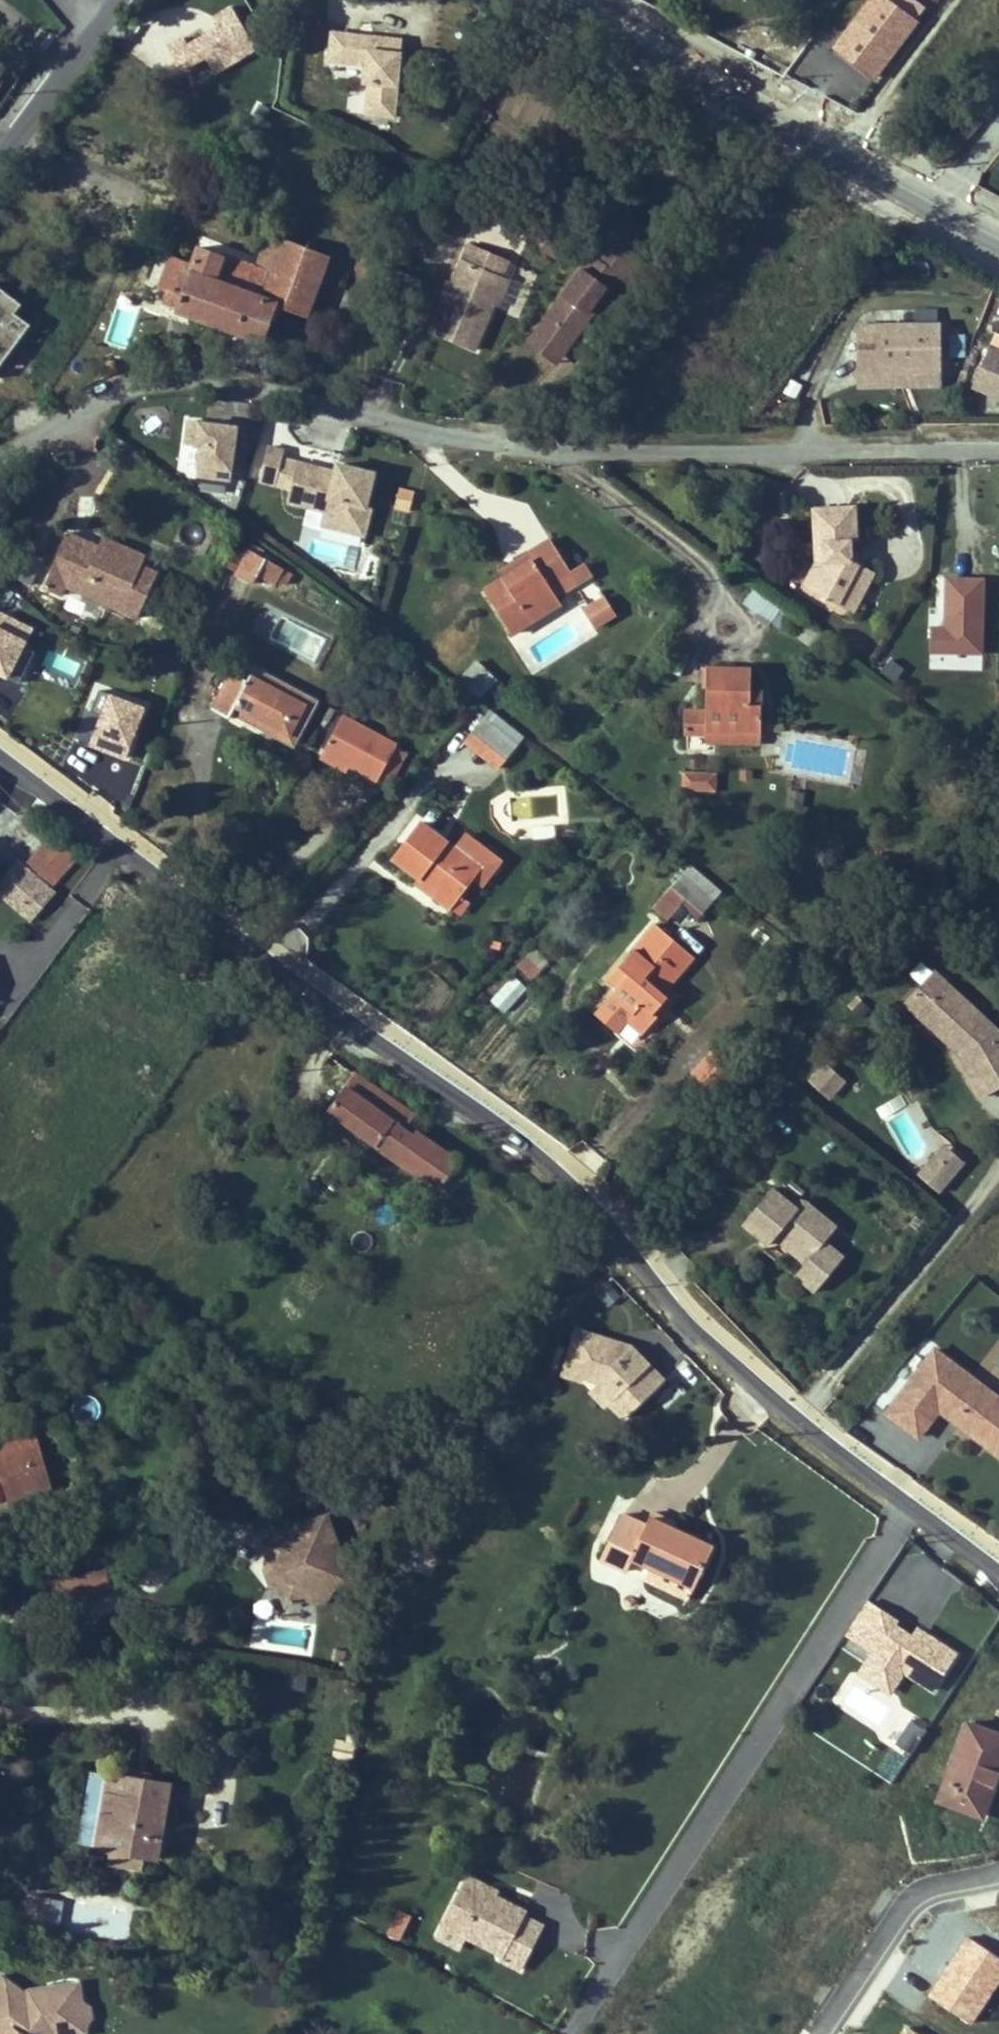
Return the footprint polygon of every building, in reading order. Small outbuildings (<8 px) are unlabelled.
[(874,76),(915,22),(886,0),(870,0),(834,46),(874,76)] [(188,90),(257,54),(232,6),(211,17),(216,26),(168,51),(188,90)] [(399,37),(329,34),(329,62),(364,63),(364,80),(370,81),(369,114),(396,114),(399,37)] [(263,342),(272,318),(279,321),(283,309),(305,317),(328,256),(284,239),(272,273),(198,246),(190,266),(182,290),(169,285),(166,293),(162,306),(263,342)] [(486,344),(502,294),(497,293),(504,271),(509,273),(515,255),(472,242),(458,284),(463,285),(458,301),(453,299),(443,331),(486,344)] [(609,284),(623,294),(639,272),(605,247),(589,268),(582,262),(527,337),(555,357),(609,284)] [(182,290),(190,266),(173,261),(170,266),(161,292),(166,293),(169,285),(182,290)] [(509,273),(504,271),(497,293),(502,294),(511,297),(518,276),(509,273)] [(423,300),(429,286),(416,280),(410,294),(423,300)] [(458,301),(463,285),(458,284),(453,282),(449,297),(453,299),(458,301)] [(109,330),(128,336),(137,310),(118,303),(109,330)] [(940,321),(878,321),(879,343),(861,343),(861,372),(879,372),(879,366),(898,365),(940,365),(940,321)] [(879,343),(878,321),(862,322),(861,343),(879,343)] [(947,360),(964,360),(965,335),(947,335),(947,360)] [(527,337),(518,349),(546,370),(555,357),(527,337)] [(975,384),(998,394),(998,352),(989,348),(975,384)] [(12,364),(19,352),(14,349),(7,361),(12,364)] [(286,426),(260,420),(253,454),(279,460),(286,426)] [(235,481),(238,427),(182,423),(178,477),(235,481)] [(329,454),(297,446),(287,495),(326,504),(325,508),(342,512),(339,522),(364,528),(370,500),(365,499),(375,456),(338,448),(336,455),(335,462),(328,460),(329,454)] [(336,455),(329,454),(328,460),(335,462),(336,455)] [(375,456),(365,499),(370,500),(380,457),(375,456)] [(393,509),(410,513),(415,491),(398,487),(393,509)] [(313,522),(362,534),(364,528),(339,522),(342,512),(325,508),(326,504),(287,495),(285,503),(315,510),(313,522)] [(834,552),(837,569),(825,570),(816,597),(852,612),(868,569),(860,565),(858,548),(864,547),(859,513),(818,518),(823,553),(834,552)] [(68,534),(45,588),(62,595),(66,588),(136,619),(157,573),(140,566),(100,548),(68,534)] [(100,548),(140,566),(144,557),(103,539),(100,548)] [(513,634),(546,613),(543,607),(557,597),(550,586),(571,573),(551,541),(528,555),(531,561),(504,578),(485,591),(513,634)] [(238,547),(226,571),(253,584),(258,575),(277,584),(284,570),(238,547)] [(834,552),(823,553),(825,570),(837,569),(834,552)] [(501,572),(504,578),(531,561),(528,555),(501,572)] [(884,574),(868,569),(852,612),(868,618),(884,574)] [(942,627),(930,627),(928,668),(983,670),(987,578),(944,577),(942,627)] [(754,584),(783,605),(791,611),(791,610),(755,582),(754,584)] [(755,617),(767,626),(771,622),(783,605),(754,584),(742,600),(758,613),(755,617)] [(596,631),(618,617),(603,595),(581,609),(596,631)] [(562,604),(557,597),(543,607),(546,613),(562,604)] [(791,611),(783,605),(771,622),(779,628),(791,611)] [(78,681),(84,662),(45,649),(39,668),(78,681)] [(896,683),(905,668),(889,658),(880,674),(896,683)] [(467,677),(463,680),(483,701),(499,685),(478,664),(465,676),(467,677)] [(752,704),(752,689),(752,669),(710,668),(708,711),(686,710),(686,732),(708,733),(708,728),(762,729),(763,704),(752,704)] [(211,710),(228,719),(231,713),(234,708),(281,732),(278,738),(294,747),(316,704),(253,670),(247,682),(230,674),(211,710)] [(752,704),(763,704),(763,690),(752,689),(752,704)] [(234,708),(231,713),(278,738),(281,732),(234,708)] [(134,717),(128,734),(142,741),(150,723),(134,717)] [(462,740),(482,756),(501,733),(481,717),(462,740)] [(342,718),(323,755),(348,768),(377,783),(382,773),(396,746),(342,718)] [(708,728),(708,733),(707,740),(762,742),(762,729),(708,728)] [(482,756),(496,767),(515,743),(501,733),(482,756)] [(396,746),(382,773),(393,779),(407,752),(396,746)] [(344,775),(348,768),(323,755),(319,761),(344,775)] [(681,772),(680,793),(717,795),(718,774),(681,772)] [(805,812),(807,797),(793,795),(791,809),(805,812)] [(481,870),(420,822),(393,858),(420,880),(454,905),(462,894),(481,870)] [(42,844),(23,867),(51,890),(77,858),(39,827),(32,835),(42,844)] [(713,901),(682,875),(654,908),(668,920),(681,904),(686,899),(703,914),(713,901)] [(420,880),(416,885),(450,910),(454,905),(420,880)] [(462,894),(454,905),(450,910),(459,917),(471,902),(462,894)] [(703,914),(686,899),(681,904),(699,919),(703,914)] [(655,924),(609,979),(618,987),(611,995),(632,1013),(625,1021),(642,1035),(658,1017),(654,1013),(668,996),(663,992),(693,957),(655,924)] [(515,968),(530,981),(545,963),(530,951),(515,968)] [(505,1016),(527,989),(511,976),(489,1004),(505,1016)] [(941,986),(929,977),(902,1010),(914,1020),(941,986)] [(941,986),(914,1020),(959,1056),(981,1092),(998,1081),(998,1031),(998,1032),(941,986)] [(625,1021),(632,1013),(611,995),(604,1002),(625,1021)] [(668,996),(654,1013),(658,1017),(672,1000),(668,996)] [(712,1091),(732,1069),(714,1053),(694,1076),(709,1089),(712,1091)] [(329,1113),(439,1189),(458,1161),(418,1132),(416,1136),(406,1129),(415,1116),(341,1064),(329,1082),(342,1092),(329,1113)] [(842,1081),(824,1065),(810,1080),(829,1096),(842,1081)] [(942,1145),(916,1176),(941,1196),(967,1165),(942,1145)] [(468,1168),(458,1161),(439,1189),(449,1196),(468,1168)] [(743,1227),(769,1248),(781,1234),(812,1259),(798,1276),(817,1293),(846,1258),(827,1242),(839,1228),(807,1201),(797,1212),(772,1191),(743,1227)] [(769,1248),(767,1251),(798,1276),(812,1259),(781,1234),(769,1248)] [(661,1357),(572,1332),(558,1379),(591,1388),(585,1409),(642,1425),(661,1357)] [(998,1462),(998,1397),(930,1349),(882,1417),(923,1445),(940,1421),(998,1462)] [(683,1394),(700,1376),(683,1360),(666,1378),(683,1394)] [(10,1498),(52,1486),(36,1433),(0,1444),(0,1449),(3,1459),(0,1460),(0,1462),(10,1498)] [(633,1557),(653,1567),(694,1586),(713,1545),(672,1526),(674,1522),(654,1512),(633,1557)] [(261,1538),(268,1557),(279,1562),(285,1576),(280,1587),(284,1598),(294,1603),(305,1599),(310,1588),(324,1583),(334,1588),(354,1581),(343,1553),(338,1551),(337,1546),(339,1541),(328,1513),(300,1523),(306,1538),(295,1542),(289,1528),(261,1538)] [(417,1570),(432,1575),(442,1533),(425,1529),(415,1569),(417,1570)] [(279,1562),(268,1557),(263,1568),(269,1582),(280,1587),(285,1576),(279,1562)] [(112,1592),(107,1566),(42,1581),(47,1606),(112,1592)] [(688,1598),(694,1586),(653,1567),(648,1579),(688,1598)] [(310,1588),(305,1599),(315,1604),(329,1599),(334,1588),(324,1583),(310,1588)] [(960,1654),(916,1628),(913,1632),(866,1603),(841,1643),(867,1659),(856,1677),(891,1699),(903,1678),(934,1697),(960,1654)] [(908,1722),(894,1748),(911,1756),(925,1730),(908,1722)] [(995,1776),(998,1777),(998,1774),(998,1734),(969,1723),(939,1800),(979,1815),(995,1776)] [(99,1845),(111,1774),(99,1772),(86,1843),(99,1845)] [(136,1777),(112,1773),(111,1774),(99,1845),(99,1847),(111,1848),(146,1855),(158,1857),(169,1790),(170,1783),(136,1777)] [(998,1777),(995,1776),(979,1815),(983,1816),(998,1777)] [(146,1855),(111,1848),(109,1861),(143,1867),(146,1855)] [(467,1880),(462,1890),(492,1905),(495,1899),(498,1895),(467,1880)] [(492,1905),(462,1890),(443,1928),(503,1958),(500,1962),(520,1972),(542,1928),(523,1919),(525,1915),(495,1899),(492,1905)] [(59,1928),(63,1901),(28,1895),(23,1923),(59,1928)] [(397,1911),(386,1936),(401,1943),(412,1917),(397,1911)] [(87,1979),(37,1987),(34,1991),(10,1973),(0,1985),(0,2009),(19,2024),(11,2033),(61,2033),(69,2033),(67,2024),(89,2021),(90,2021),(90,2020),(92,2019),(93,2018),(96,2013),(96,2012),(96,2011),(96,2010),(96,2008),(96,2007),(95,2005),(93,2003),(92,2001),(90,2000),(87,1979)] [(3,2033),(11,2033),(19,2024),(0,2009),(0,2031),(3,2033)] [(89,2021),(67,2024),(69,2033),(90,2030),(89,2021)]
